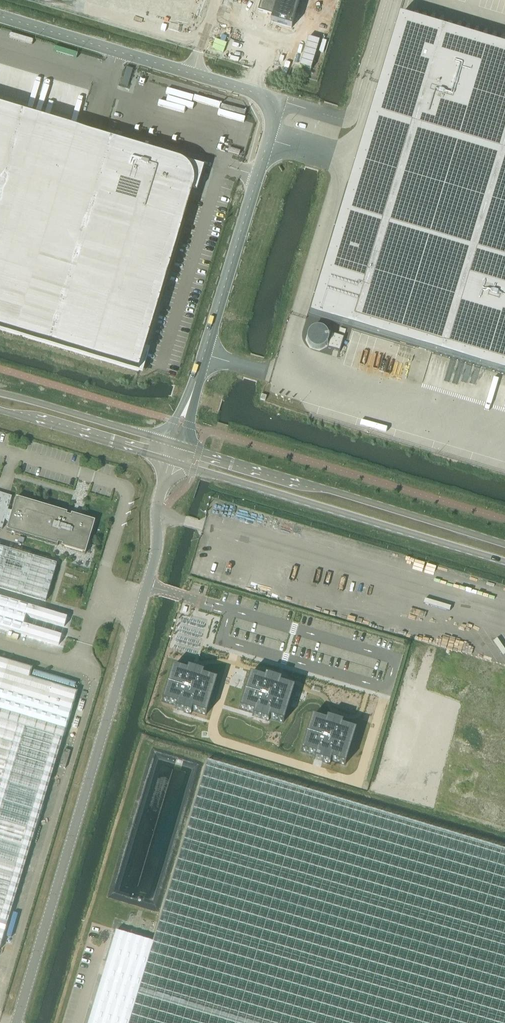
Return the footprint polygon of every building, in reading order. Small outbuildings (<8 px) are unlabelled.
[(258,11),(272,15),(270,21),(292,28),(300,0),(261,0),(258,11)] [(309,316),(432,353),(504,375),(504,49),(398,18),(379,83),(309,315),(309,316)] [(133,68),(127,67),(121,85),(127,87),(133,68)] [(139,371),(141,372),(148,349),(146,348),(193,191),(195,191),(202,168),(179,161),(0,107),(0,330),(139,371)] [(307,336),(306,338),(306,340),(307,342),(307,343),(308,344),(308,345),(309,345),(309,346),(309,347),(310,347),(313,349),(319,350),(320,350),(321,349),(322,349),(323,348),(324,348),(325,348),(325,347),(326,347),(327,347),(327,346),(327,344),(328,344),(328,343),(329,341),(329,340),(329,339),(329,337),(328,336),(328,335),(327,333),(326,332),(325,330),(324,330),(323,329),(322,329),(321,328),(319,328),(318,328),(315,328),(313,328),(312,329),(310,330),(310,331),(309,331),(308,331),(308,332),(308,333),(308,334),(307,335),(307,336)] [(2,529),(5,520),(9,521),(6,530),(57,546),(58,543),(62,545),(61,547),(85,554),(95,521),(71,514),(70,516),(67,515),(67,513),(16,498),(12,511),(8,510),(12,497),(0,493),(0,528),(2,529)] [(57,564),(0,547),(0,588),(46,601),(57,564)] [(29,606),(0,597),(0,628),(20,634),(23,624),(26,615),(29,606)] [(29,606),(26,615),(64,627),(67,617),(29,606)] [(62,636),(23,624),(20,634),(59,645),(62,636)] [(71,711),(76,693),(29,679),(32,669),(0,660),(0,948),(71,711)] [(173,666),(162,701),(176,705),(175,709),(191,714),(192,710),(206,715),(217,680),(203,676),(204,672),(188,667),(187,671),(173,666)] [(250,674),(240,708),(254,713),(253,716),(268,721),(269,718),(284,722),(294,687),(280,683),(281,680),(266,675),(265,678),(250,674)] [(312,716),(301,751),(315,755),(314,759),(330,764),(331,760),(345,765),(356,730),(342,726),(343,722),(327,717),(326,721),(312,716)] [(59,767),(65,768),(70,751),(64,749),(59,767)] [(88,1022),(504,1022),(504,850),(207,761),(152,942),(116,931),(88,1022)]
